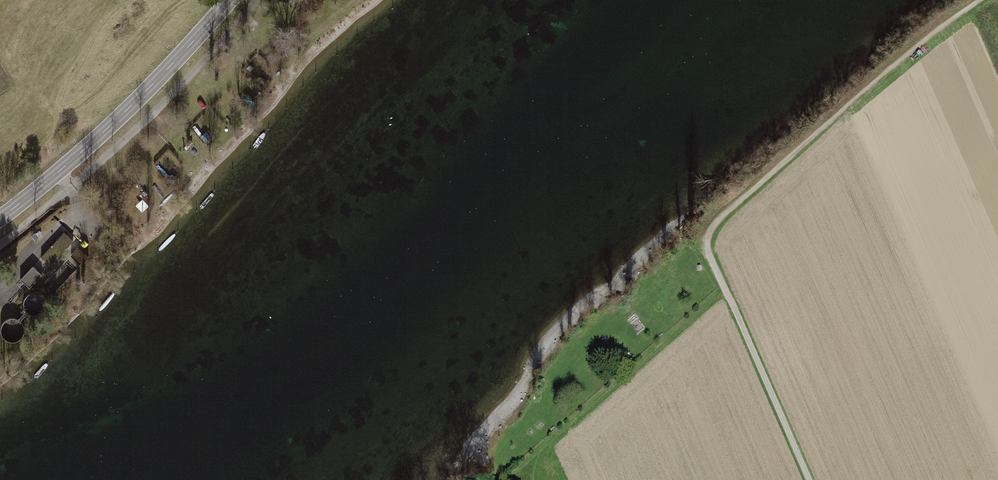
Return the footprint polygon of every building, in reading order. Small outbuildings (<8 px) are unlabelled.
[(64,233),(42,257),(51,265),(73,241),(64,233)] [(89,257),(77,247),(71,253),(83,263),(89,257)] [(33,266),(21,278),(30,288),(42,275),(33,266)] [(29,294),(24,301),(25,311),(27,312),(32,316),(41,315),(47,308),(46,298),(38,293),(29,294)] [(25,311),(17,319),(19,320),(27,312),(25,311)] [(17,319),(8,319),(1,325),(1,334),(7,341),(17,341),(23,334),(23,325),(19,320),(17,319)]
